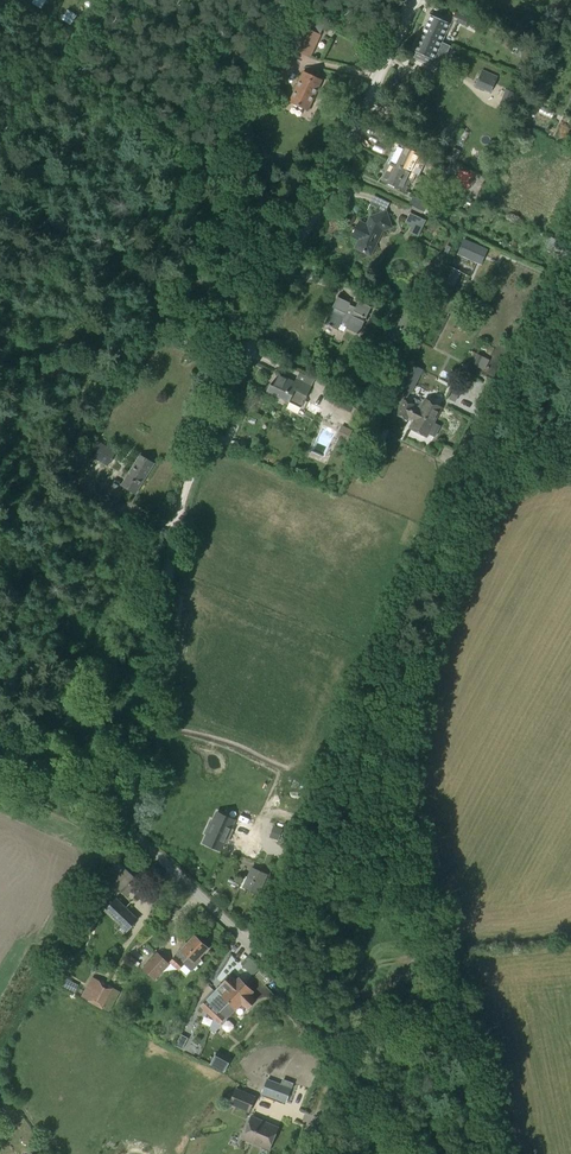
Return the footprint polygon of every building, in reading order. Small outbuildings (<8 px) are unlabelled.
[(310,58),(324,28),(308,21),(309,19),(301,15),(286,46),(310,58)] [(442,41),(450,23),(430,15),(422,33),(442,41)] [(460,15),(457,22),(465,25),(468,19),(460,15)] [(442,42),(422,33),(414,51),(414,50),(413,51),(435,61),(435,60),(440,62),(447,44),(442,42)] [(497,77),(482,70),(476,86),(491,92),(497,77)] [(308,110),(322,81),(303,73),(290,102),(308,110)] [(417,87),(410,84),(407,92),(414,95),(417,87)] [(507,90),(500,106),(509,110),(516,94),(507,90)] [(422,156),(399,145),(394,154),(393,153),(388,162),(410,172),(414,164),(417,165),(422,156)] [(444,170),(448,162),(433,155),(429,163),(444,170)] [(405,191),(409,182),(406,180),(410,172),(388,162),(384,170),(386,171),(382,180),(405,191)] [(427,211),(429,207),(427,206),(428,203),(413,196),(409,205),(424,212),(425,210),(427,211)] [(392,227),(387,212),(370,217),(366,225),(359,222),(352,237),(359,240),(355,249),(371,256),(382,231),(392,227)] [(419,236),(427,219),(411,212),(405,223),(411,226),(408,231),(419,236)] [(557,252),(561,241),(551,237),(546,248),(557,252)] [(465,239),(458,253),(463,255),(462,258),(468,261),(469,258),(477,261),(483,247),(465,239)] [(451,268),(447,266),(443,274),(444,275),(441,281),(440,280),(429,304),(443,311),(455,287),(454,287),(462,272),(451,267),(451,268)] [(354,311),(348,308),(350,303),(338,297),(325,324),(338,330),(341,322),(348,325),(346,328),(358,334),(371,307),(359,301),(354,311)] [(416,317),(406,312),(405,314),(404,314),(397,327),(393,325),(388,336),(404,343),(415,319),(416,317)] [(478,354),(473,364),(479,366),(484,357),(478,354)] [(411,392),(423,369),(402,359),(392,379),(397,382),(395,385),(411,392)] [(303,386),(279,375),(274,386),(270,384),(267,391),(290,402),(295,391),(307,396),(312,386),(304,383),(303,386)] [(367,418),(372,408),(340,392),(334,405),(357,416),(358,413),(367,418)] [(426,436),(441,407),(425,400),(420,411),(413,407),(414,405),(404,400),(397,414),(407,419),(408,416),(415,420),(410,428),(426,436)] [(317,415),(321,407),(309,401),(305,409),(317,415)] [(375,447),(384,428),(374,423),(365,442),(375,447)] [(347,442),(353,430),(342,424),(336,437),(347,442)] [(108,466),(117,452),(99,441),(90,455),(108,466)] [(136,494),(146,478),(154,463),(140,455),(122,485),(114,481),(111,486),(106,483),(99,495),(116,504),(122,493),(121,492),(125,487),(136,494)] [(208,834),(204,843),(221,850),(225,842),(227,843),(233,828),(231,827),(235,818),(218,811),(214,819),(212,818),(206,833),(208,834)] [(276,825),(271,837),(278,840),(283,828),(276,825)] [(127,895),(140,881),(122,865),(110,879),(127,895)] [(259,894),(267,874),(252,867),(243,887),(259,894)] [(91,897),(107,882),(98,873),(89,895),(91,897)] [(126,930),(138,918),(117,898),(108,913),(126,930)] [(192,971),(202,960),(199,957),(207,948),(195,936),(170,962),(179,970),(184,964),(192,971)] [(155,980),(170,964),(158,952),(142,968),(155,980)] [(253,975),(260,968),(248,956),(243,961),(241,963),(253,975)] [(201,1007),(213,1018),(245,984),(239,978),(237,980),(231,975),(223,983),(201,1007)] [(100,980),(92,976),(82,997),(88,1000),(88,1001),(96,1005),(107,983),(100,979),(100,980)] [(107,983),(96,1005),(103,1009),(103,1008),(110,1011),(120,991),(114,988),(114,987),(107,983)] [(248,1008),(256,999),(250,994),(253,991),(245,984),(213,1018),(213,1019),(211,1025),(214,1029),(219,1023),(220,1021),(223,1024),(223,1027),(227,1031),(230,1031),(234,1027),(234,1024),(229,1020),(227,1020),(227,1019),(242,1002),(248,1008)] [(224,1072),(232,1058),(218,1050),(210,1064),(224,1072)] [(249,1110),(255,1095),(237,1087),(230,1102),(249,1110)] [(269,1146),(272,1139),(278,1126),(252,1115),(243,1135),(269,1146)]
